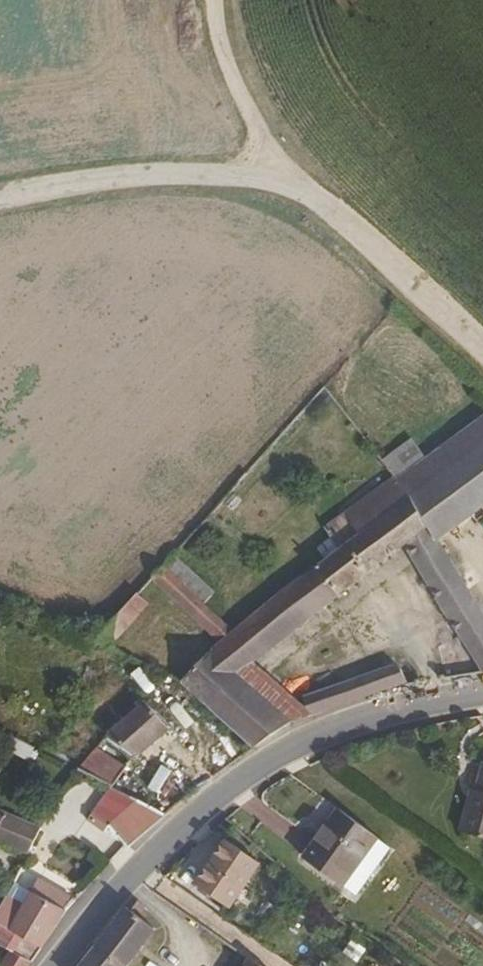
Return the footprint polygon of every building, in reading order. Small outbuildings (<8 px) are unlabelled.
[(426,460),(397,480),(407,494),(437,537),(482,503),(482,419),(426,460)] [(397,480),(426,460),(409,439),(382,460),(394,476),(397,480)] [(321,607),(405,546),(482,670),(482,615),(437,537),(407,494),(397,480),(394,476),(325,527),(333,537),(318,549),(325,558),(266,603),(232,631),(161,565),(150,577),(219,640),(210,648),(205,653),(187,673),(182,670),(175,677),(182,681),(254,747),(289,723),(287,719),(274,707),(238,674),(253,662),(321,607)] [(110,646),(148,603),(136,592),(94,638),(110,646)] [(293,700),(253,662),(238,674),(274,707),(293,700)] [(311,715),(395,688),(405,684),(407,683),(400,667),(394,666),(392,666),(304,697),(311,715)] [(311,715),(304,697),(293,700),(274,707),(287,719),(289,723),(311,715)] [(169,728),(144,702),(111,729),(107,733),(137,754),(169,728)] [(35,750),(6,735),(1,747),(30,761),(35,750)] [(110,786),(128,765),(96,747),(78,769),(110,786)] [(479,796),(477,798),(472,796),(461,830),(482,836),(482,783),(479,796)] [(129,846),(166,814),(142,802),(112,828),(129,846)] [(374,836),(337,806),(300,853),(335,882),(337,882),(374,836)] [(0,808),(0,840),(28,852),(41,826),(0,808)] [(224,902),(254,856),(220,833),(192,880),(224,902)] [(350,893),(386,847),(375,838),(374,836),(337,882),(350,893)] [(69,905),(76,898),(37,879),(23,905),(6,896),(0,907),(0,923),(38,950),(69,905)] [(155,929),(127,908),(95,947),(119,965),(127,965),(155,929)] [(0,923),(0,944),(12,949),(32,959),(38,950),(0,923)] [(95,947),(88,955),(79,965),(119,965),(95,947)] [(32,959),(12,949),(0,965),(27,965),(32,959)] [(250,958),(244,965),(262,965),(250,958)]
